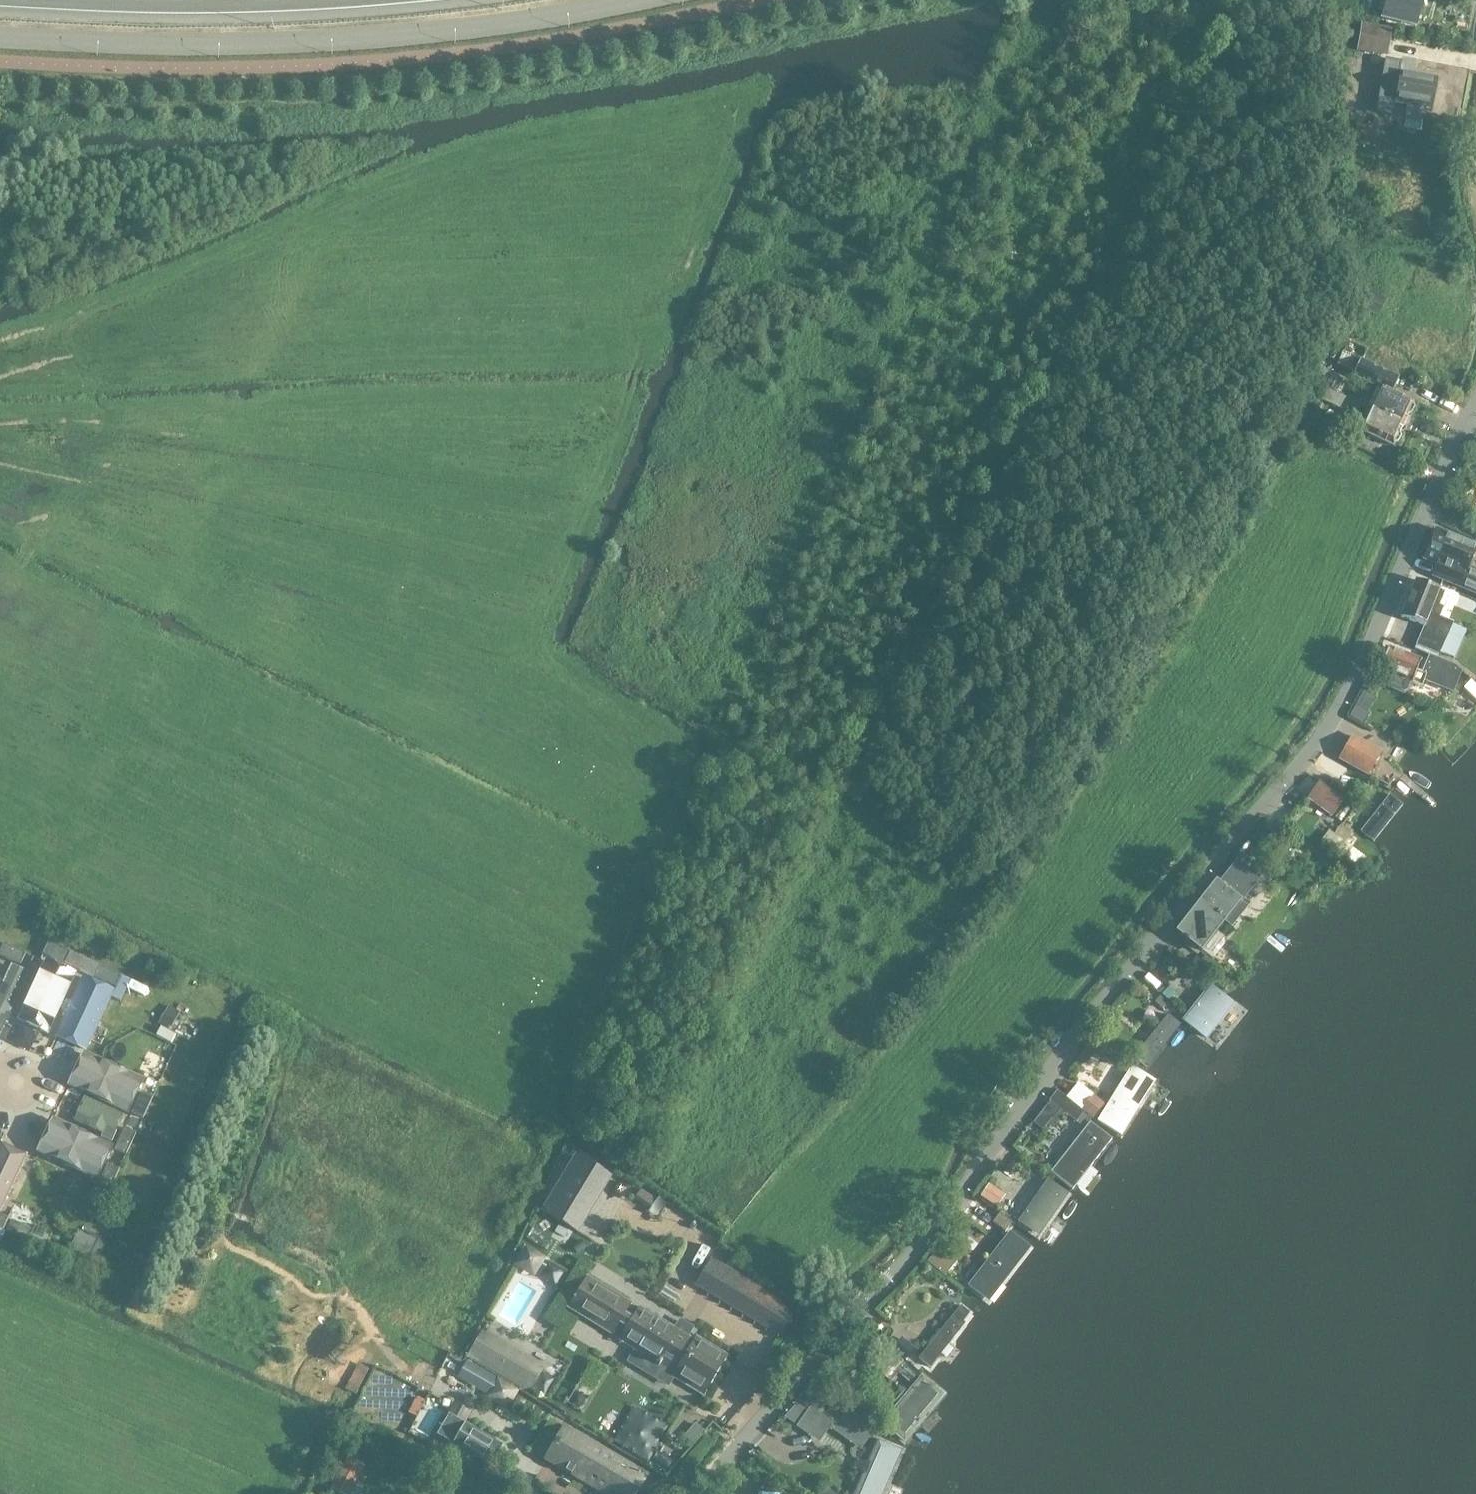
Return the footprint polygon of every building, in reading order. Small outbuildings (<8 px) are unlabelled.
[(1419,0),(1384,0),(1380,20),(1413,27),(1419,0)] [(1361,23),(1357,47),(1387,52),(1391,28),(1361,23)] [(1386,62),(1377,113),(1393,116),(1396,101),(1401,102),(1407,103),(1406,112),(1405,115),(1423,118),(1424,106),(1430,107),(1434,81),(1400,75),(1402,64),(1386,62)] [(1377,141),(1378,122),(1357,122),(1356,140),(1377,141)] [(1348,340),(1343,351),(1362,359),(1367,349),(1348,340)] [(1357,359),(1351,372),(1373,383),(1377,385),(1367,408),(1371,410),(1403,425),(1408,415),(1411,414),(1414,408),(1413,406),(1415,403),(1391,392),(1398,377),(1360,360),(1357,359)] [(1314,371),(1323,377),(1327,371),(1318,365),(1314,371)] [(1342,380),(1331,375),(1325,387),(1336,392),(1342,380)] [(1350,400),(1325,389),(1321,398),(1346,410),(1350,400)] [(1371,410),(1361,431),(1394,446),(1395,443),(1397,443),(1400,437),(1399,434),(1403,425),(1371,410)] [(1319,414),(1315,412),(1309,423),(1317,427),(1320,423),(1316,421),(1319,414)] [(1435,529),(1423,559),(1436,564),(1430,577),(1475,595),(1475,573),(1466,569),(1475,546),(1435,529)] [(1444,591),(1438,589),(1416,579),(1401,616),(1423,626),(1415,645),(1438,655),(1452,622),(1439,616),(1443,606),(1439,605),(1444,591)] [(1408,691),(1412,683),(1421,686),(1425,678),(1452,690),(1460,671),(1456,666),(1429,654),(1426,661),(1421,672),(1417,670),(1421,661),(1414,658),(1388,647),(1379,669),(1392,674),(1392,675),(1389,684),(1391,688),(1403,693),(1408,691)] [(1475,701),(1475,687),(1471,681),(1463,689),(1475,701)] [(1369,712),(1355,705),(1349,715),(1363,723),(1369,712)] [(1352,736),(1340,758),(1367,774),(1379,751),(1352,736)] [(1332,815),(1343,800),(1318,782),(1307,797),(1332,815)] [(1404,802),(1392,792),(1367,820),(1379,831),(1404,802)] [(1360,824),(1352,819),(1338,838),(1345,842),(1351,833),(1353,834),(1360,824)] [(1368,862),(1336,837),(1328,848),(1360,872),(1368,862)] [(1215,880),(1175,932),(1176,933),(1192,946),(1201,952),(1210,960),(1221,946),(1221,939),(1215,934),(1241,901),(1262,876),(1247,864),(1249,861),(1240,855),(1218,882),(1216,881),(1215,880)] [(48,942),(43,953),(65,963),(70,952),(48,942)] [(0,951),(0,955),(20,964),(25,953),(4,943),(0,951)] [(41,958),(15,1015),(47,1030),(73,973),(41,958)] [(1207,959),(1201,968),(1217,979),(1224,971),(1207,959)] [(24,974),(4,965),(0,974),(0,1025),(24,974)] [(99,965),(94,977),(115,987),(121,976),(99,965)] [(86,1048),(113,990),(80,975),(53,1032),(86,1048)] [(1210,986),(1184,1019),(1205,1037),(1232,1004),(1210,986)] [(1168,987),(1162,994),(1171,1002),(1177,995),(1168,987)] [(1160,995),(1155,1001),(1162,1008),(1167,1002),(1160,995)] [(170,1003),(161,1022),(174,1028),(183,1010),(170,1003)] [(1167,1014),(1133,1057),(1146,1067),(1180,1024),(1167,1014)] [(86,1049),(70,1084),(128,1111),(144,1076),(86,1049)] [(1131,1067),(1098,1121),(1121,1135),(1154,1081),(1131,1067)] [(1079,1084),(1067,1098),(1090,1117),(1102,1103),(1079,1084)] [(1067,1098),(1056,1090),(1048,1100),(1049,1101),(1033,1122),(1043,1130),(1051,1120),(1056,1124),(1065,1113),(1083,1127),(1091,1118),(1090,1117),(1067,1098)] [(142,1091),(132,1113),(143,1118),(153,1096),(142,1091)] [(125,1115),(82,1095),(73,1114),(90,1122),(86,1129),(101,1136),(104,1129),(117,1134),(125,1115)] [(53,1121),(36,1157),(94,1183),(110,1148),(53,1121)] [(125,1127),(115,1149),(126,1154),(136,1133),(125,1127)] [(1097,1143),(1082,1130),(1052,1169),(1067,1181),(1068,1181),(1097,1143)] [(3,1210),(29,1154),(0,1140),(0,1209),(3,1210)] [(576,1156),(543,1210),(576,1231),(609,1176),(576,1156)] [(108,1164),(98,1185),(109,1191),(119,1169),(108,1164)] [(1067,1194),(1047,1180),(1021,1218),(1033,1226),(1040,1225),(1047,1215),(1051,1218),(1067,1194)] [(987,1186),(979,1195),(992,1205),(999,1196),(987,1186)] [(3,1229),(8,1218),(0,1214),(0,1228),(3,1229)] [(1001,1216),(995,1224),(1004,1231),(1010,1223),(1001,1216)] [(9,1220),(5,1230),(23,1239),(28,1229),(9,1220)] [(1029,1247),(1009,1232),(968,1285),(988,1300),(1029,1247)] [(106,1243),(90,1236),(81,1255),(96,1262),(106,1243)] [(511,1266),(537,1280),(550,1256),(524,1242),(511,1266)] [(937,1247),(929,1258),(934,1262),(938,1262),(943,1255),(943,1251),(937,1247)] [(712,1255),(695,1284),(781,1334),(798,1305),(712,1255)] [(568,1308),(612,1334),(630,1303),(587,1277),(568,1308)] [(919,1358),(920,1359),(930,1367),(964,1322),(962,1320),(969,1312),(960,1305),(919,1358)] [(672,1377),(703,1395),(727,1356),(696,1337),(694,1341),(639,1307),(619,1340),(674,1373),(672,1377)] [(541,1367),(481,1331),(467,1356),(527,1391),(541,1367)] [(900,1340),(891,1349),(904,1360),(912,1351),(900,1340)] [(888,1348),(884,1352),(888,1362),(880,1370),(890,1379),(898,1370),(910,1381),(916,1374),(888,1348)] [(830,1361),(817,1376),(824,1382),(837,1366),(830,1361)] [(518,1389),(496,1376),(484,1396),(506,1409),(518,1389)] [(921,1377),(882,1423),(904,1441),(943,1396),(921,1377)] [(424,1400),(416,1396),(407,1412),(415,1416),(424,1400)] [(864,1408),(853,1398),(848,1404),(859,1413),(864,1408)] [(796,1425),(806,1411),(796,1403),(784,1417),(796,1425)] [(870,1424),(853,1411),(845,1421),(851,1426),(847,1434),(857,1441),(860,1437),(865,1441),(871,1433),(865,1429),(870,1424)] [(440,1437),(452,1444),(465,1423),(448,1413),(436,1434),(440,1437)] [(490,1467),(504,1444),(465,1422),(465,1423),(452,1444),(440,1437),(437,1443),(435,1446),(469,1466),(474,1457),(480,1461),(487,1465),(490,1467)] [(546,1459),(606,1493),(635,1493),(646,1475),(564,1427),(546,1459)] [(879,1441),(856,1493),(882,1493),(901,1451),(879,1441)] [(346,1493),(363,1464),(347,1455),(330,1485),(346,1493)] [(509,1466),(504,1475),(502,1479),(524,1493),(527,1488),(532,1480),(509,1466)]
